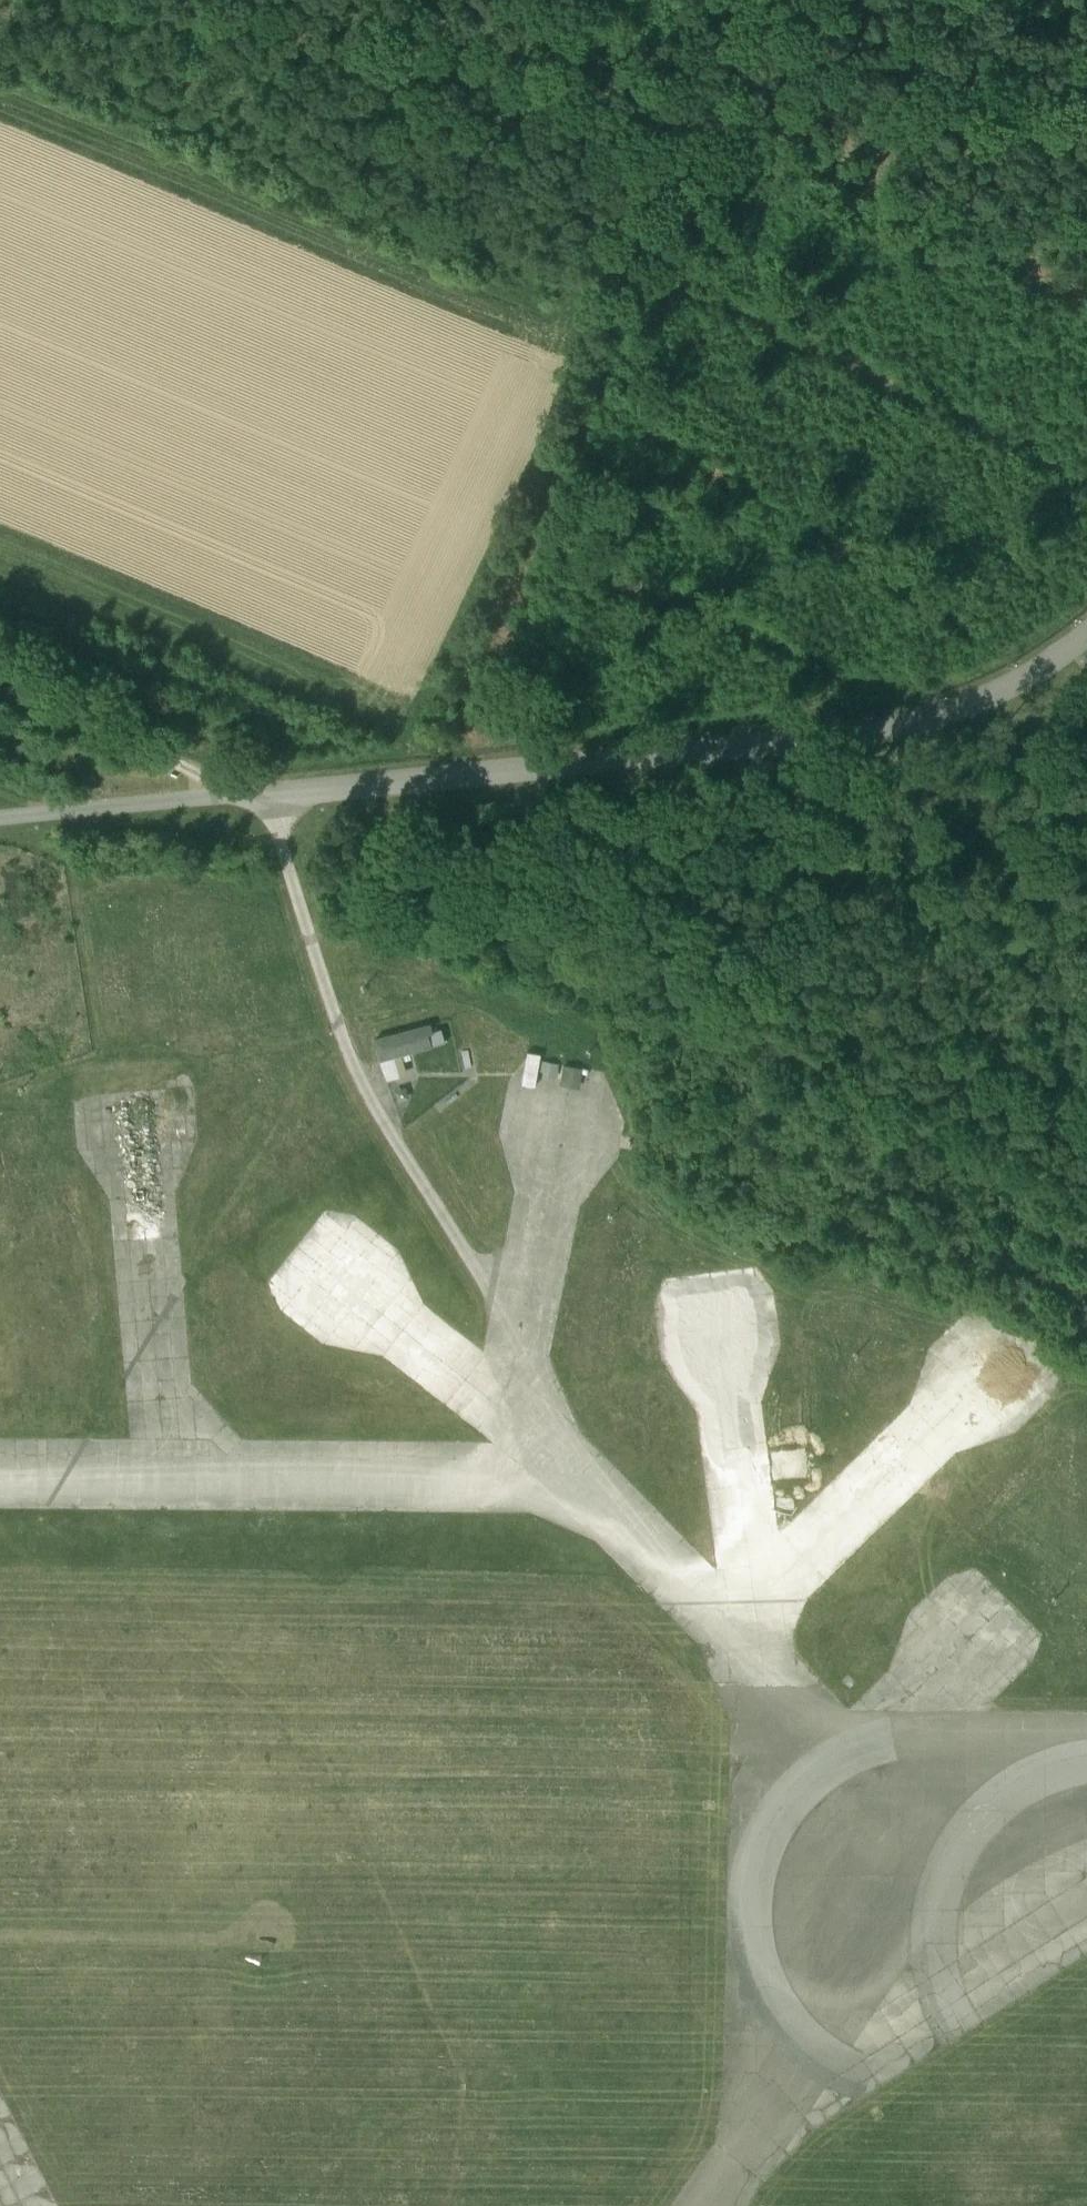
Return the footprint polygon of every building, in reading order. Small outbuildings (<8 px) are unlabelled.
[(428,1021),(373,1038),(385,1078),(405,1072),(399,1053),(435,1043),(428,1021)] [(539,1081),(546,1049),(533,1046),(526,1078),(539,1081)]
